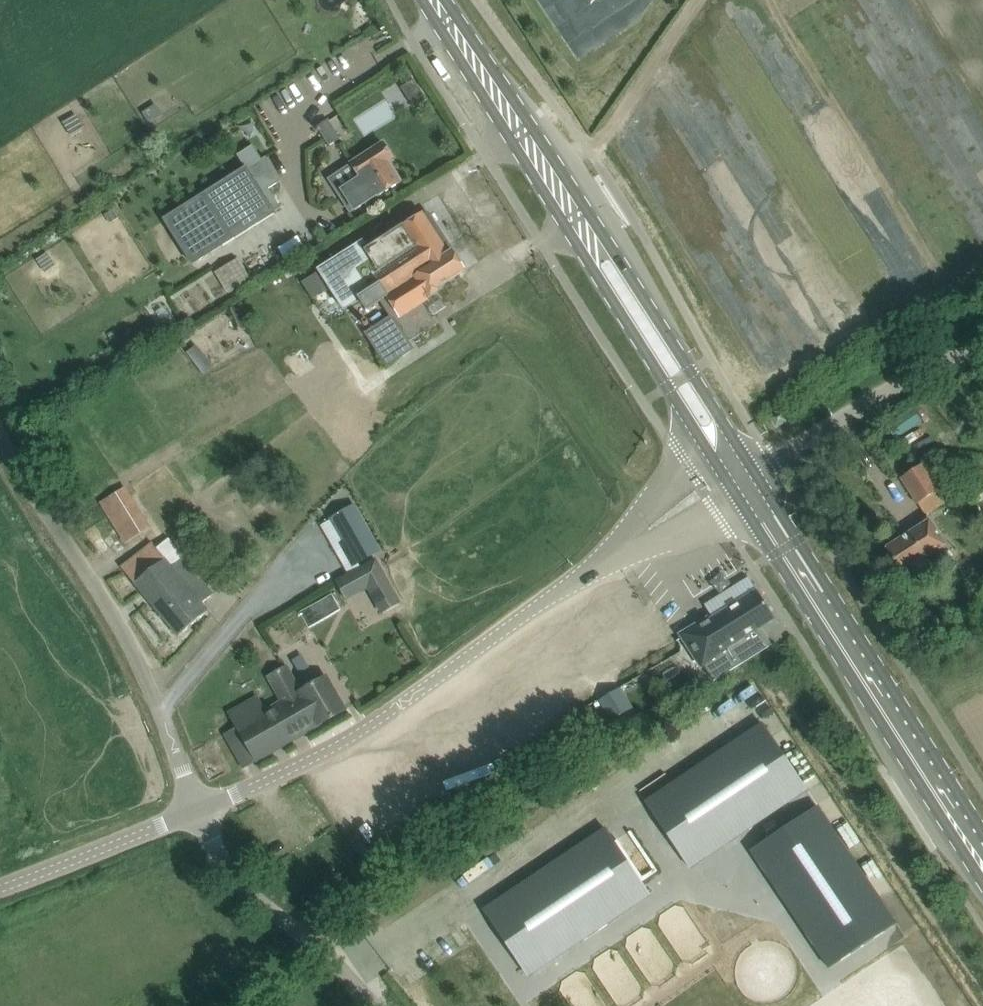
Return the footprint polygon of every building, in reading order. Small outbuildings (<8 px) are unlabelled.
[(416,78),(400,88),(413,109),(429,99),(416,78)] [(331,144),(339,139),(329,120),(320,126),(331,144)] [(344,190),(356,210),(401,182),(389,162),(394,159),(383,142),(351,162),(362,179),(344,190)] [(263,193),(282,181),(267,157),(248,170),(246,168),(166,219),(194,263),(275,212),(263,193)] [(393,318),(367,334),(388,365),(413,349),(409,343),(437,325),(423,303),(430,299),(429,298),(443,288),(442,286),(466,271),(453,251),(450,254),(424,214),(369,249),(364,242),(320,270),(345,310),(361,300),(368,311),(382,301),(393,318)] [(251,280),(245,269),(233,277),(227,266),(215,272),(228,294),(251,280)] [(213,368),(196,345),(186,352),(203,375),(213,368)] [(887,425),(895,439),(922,421),(914,408),(887,425)] [(782,411),(772,418),(777,427),(788,421),(782,411)] [(919,504),(919,503),(927,515),(947,502),(940,490),(941,489),(924,464),(902,478),(919,504)] [(126,487),(118,491),(101,502),(126,543),(151,528),(126,487)] [(348,546),(356,561),(377,550),(354,507),(333,519),(348,546)] [(946,545),(930,520),(886,548),(911,586),(927,576),(919,563),(946,545)] [(213,594),(182,559),(170,544),(159,552),(152,543),(122,568),(179,637),(209,611),(202,604),(213,594)] [(338,551),(336,552),(344,567),(346,566),(356,561),(348,546),(338,551)] [(377,559),(350,573),(361,593),(372,587),(386,612),(403,603),(377,559)] [(740,566),(695,584),(701,599),(746,580),(740,566)] [(775,620),(757,590),(711,619),(711,620),(685,636),(713,683),(773,645),(762,628),(775,620)] [(300,609),(308,626),(342,609),(333,592),(300,609)] [(257,760),(294,740),(319,726),(345,710),(327,678),(300,692),(286,668),(270,677),(284,702),(266,712),(258,698),(231,714),(238,728),(225,735),(243,768),(257,760)] [(621,687),(600,699),(613,720),(633,708),(621,687)]
